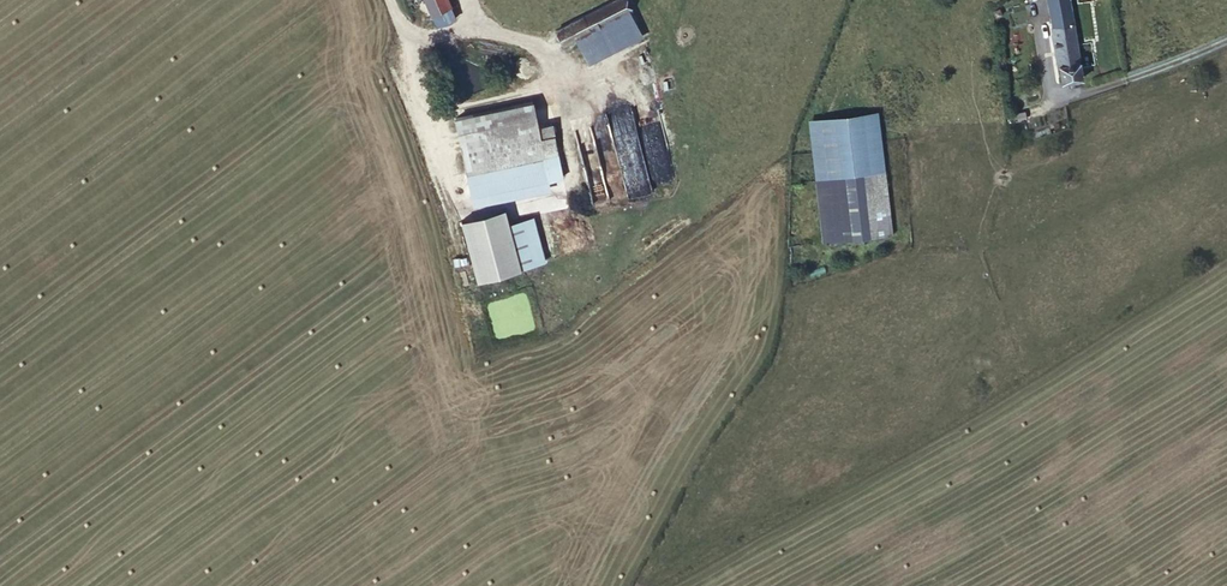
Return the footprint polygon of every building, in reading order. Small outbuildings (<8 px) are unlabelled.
[(433,16),(451,8),(447,0),(426,0),(433,16)] [(554,33),(563,50),(629,17),(620,0),(554,33)] [(1050,34),(1069,29),(1063,0),(1043,0),(1050,34)] [(451,8),(433,16),(437,27),(456,20),(451,8)] [(1069,29),(1050,34),(1047,35),(1056,73),(1075,70),(1069,29)] [(1075,70),(1056,73),(1059,89),(1078,86),(1075,70)] [(461,120),(481,199),(571,177),(557,122),(543,125),(536,101),(461,120)] [(847,248),(869,246),(862,185),(840,187),(842,201),(845,227),(847,248)] [(845,227),(842,201),(822,203),(824,229),(845,227)] [(473,223),(492,279),(558,257),(543,214),(520,222),(515,208),(473,223)] [(869,255),(869,246),(847,248),(848,257),(869,255)]
